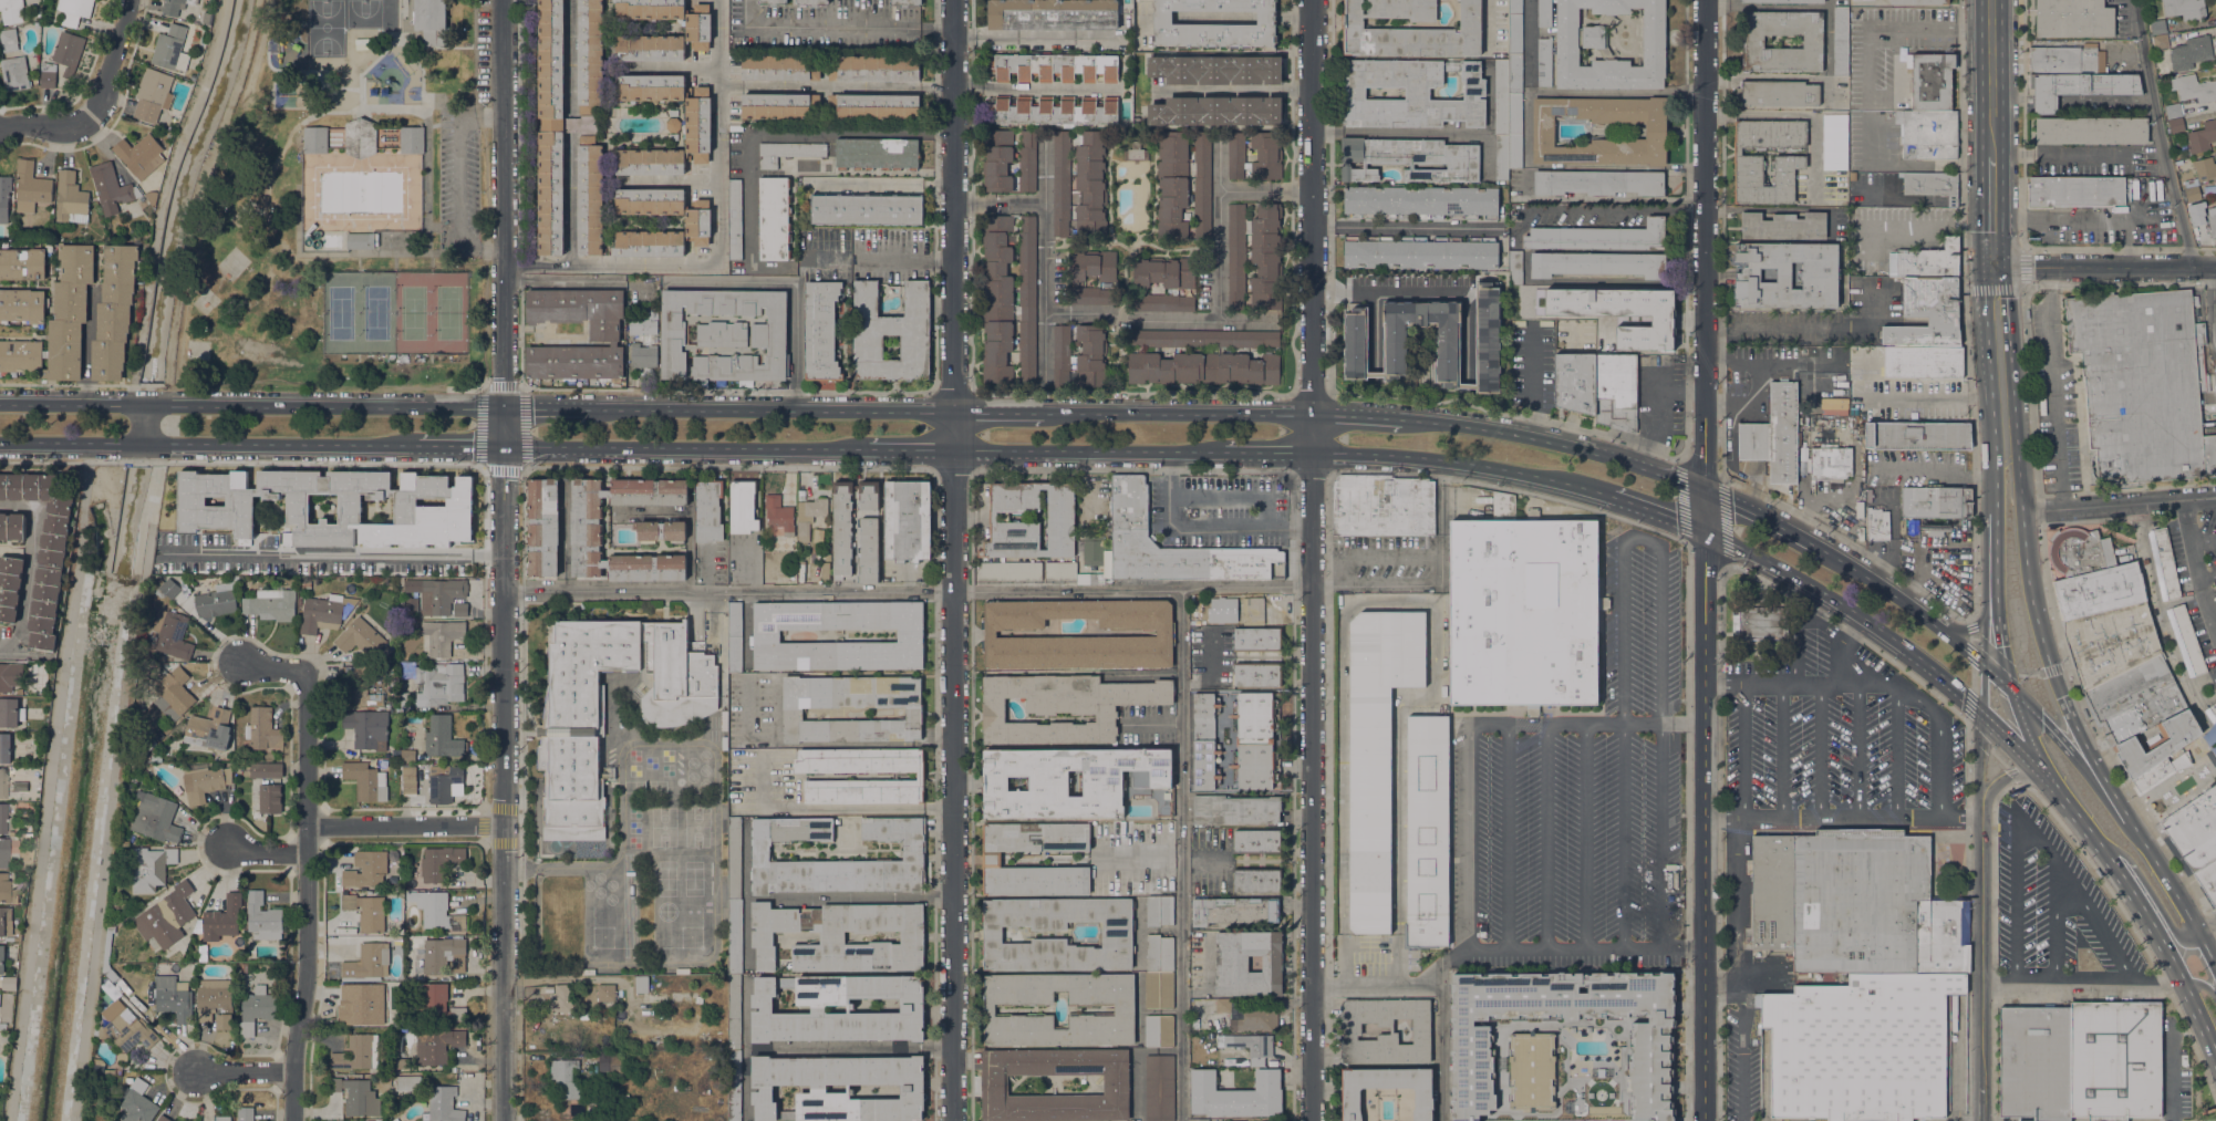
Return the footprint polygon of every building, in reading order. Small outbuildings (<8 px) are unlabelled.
[(1,10),(0,10),(0,0),(22,0),(23,7),(20,7),(23,21),(3,25),(1,10)] [(55,10),(58,0),(94,0),(90,18),(80,15),(76,28),(61,24),(64,12),(55,10)] [(162,14),(164,0),(198,0),(197,4),(186,3),(185,10),(179,9),(178,17),(162,14)] [(408,19),(403,19),(403,32),(414,32),(414,45),(449,45),(449,28),(445,28),(445,0),(408,0),(408,19)] [(539,255),(538,0),(563,0),(563,255),(539,255)] [(579,113),(578,0),(603,0),(603,105),(598,105),(598,114),(580,114),(580,113),(579,113)] [(617,19),(616,0),(685,0),(685,10),(687,10),(687,13),(693,13),(693,3),(710,3),(710,13),(711,13),(711,42),(708,42),(708,50),(694,50),(694,49),(691,49),(691,42),(686,42),(686,17),(684,17),(684,19),(617,19)] [(1065,0),(1070,0),(1076,0),(1078,0),(1118,0),(1118,30),(987,30),(987,15),(986,15),(986,0),(987,0),(991,0),(1043,0),(1045,0),(1065,0)] [(1153,34),(1153,0),(1276,0),(1276,1),(1275,1),(1275,11),(1276,11),(1276,15),(1275,15),(1275,20),(1276,20),(1276,25),(1275,25),(1275,35),(1277,35),(1276,43),(1275,43),(1275,48),(1273,48),(1273,46),(1252,46),(1252,49),(1230,49),(1230,46),(1216,46),(1216,49),(1207,49),(1207,46),(1205,46),(1205,45),(1199,45),(1199,49),(1190,49),(1190,46),(1187,46),(1187,49),(1178,49),(1178,45),(1156,45),(1156,46),(1153,46),(1153,42),(1151,42),(1151,34),(1153,34)] [(1343,13),(1343,0),(1363,0),(1363,14),(1367,14),(1367,0),(1436,0),(1436,22),(1409,22),(1409,18),(1363,18),(1363,21),(1364,21),(1364,28),(1454,29),(1454,32),(1460,32),(1460,0),(1481,0),(1480,56),(1462,55),(1462,56),(1352,55),(1352,54),(1343,54),(1343,29),(1342,29),(1342,13),(1343,13)] [(1508,59),(1508,0),(1522,0),(1521,93),(1508,93),(1508,59)] [(1537,27),(1537,0),(1552,0),(1552,27),(1537,27)] [(1556,89),(1556,0),(1665,0),(1665,77),(1664,77),(1664,89),(1556,89)] [(2036,37),(2036,0),(2104,0),(2104,7),(2114,7),(2114,37),(2036,37)] [(2165,17),(2162,0),(2203,0),(2206,19),(2199,20),(2199,19),(2183,21),(2182,14),(2165,17)] [(1833,7),(1835,7),(1835,6),(1847,6),(1849,75),(1835,75),(1833,75),(1833,7)] [(1742,71),(1742,11),(1822,12),(1822,72),(1742,71)] [(214,13),(211,24),(201,23),(204,12),(214,13)] [(2152,34),(2150,21),(2164,19),(2166,32),(2152,34)] [(185,71),(176,69),(175,71),(151,63),(159,33),(167,35),(170,22),(187,28),(180,52),(190,54),(185,71)] [(2,52),(0,38),(0,31),(15,28),(19,49),(2,52)] [(61,30),(85,39),(72,80),(62,76),(66,65),(51,60),(61,30)] [(2170,46),(2154,49),(2152,35),(2166,33),(2170,46)] [(2213,59),(2192,62),(2193,69),(2174,72),(2173,70),(2172,70),(2172,66),(2173,65),(2170,49),(2186,45),(2185,39),(2203,35),(2203,34),(2206,33),(2206,34),(2208,34),(2213,59)] [(615,61),(615,35),(684,35),(684,61),(615,61)] [(1537,38),(1549,38),(1549,37),(1552,37),(1552,41),(1551,41),(1551,86),(1537,86),(1537,38)] [(2038,74),(2029,74),(2029,48),(2096,46),(2096,75),(2038,75),(2038,74)] [(1014,54),(1014,53),(1018,53),(1018,54),(1035,55),(1035,53),(1039,53),(1039,54),(1057,55),(1057,54),(1062,54),(1062,55),(1078,55),(1078,54),(1083,54),(1083,55),(1100,55),(1100,54),(1105,54),(1105,55),(1118,55),(1118,83),(1104,83),(1104,73),(1096,73),(1096,83),(1083,82),(1083,75),(1074,75),(1074,83),(1060,83),(1060,75),(1053,75),(1053,82),(1038,82),(1038,75),(1031,75),(1031,83),(1017,83),(1017,75),(1009,75),(1009,82),(995,82),(996,73),(987,73),(987,55),(994,55),(994,54),(1014,54)] [(1951,111),(1912,111),(1912,73),(1905,73),(1905,54),(1912,54),(1944,54),(1944,53),(1955,53),(1955,68),(1951,68),(1951,111)] [(742,80),(742,54),(810,55),(810,64),(820,64),(820,81),(742,80)] [(24,55),(30,87),(6,92),(0,60),(24,55)] [(828,80),(828,55),(920,56),(920,81),(828,80)] [(1281,56),(1281,84),(1264,84),(1264,80),(1262,80),(1262,84),(1231,84),(1231,80),(1229,80),(1229,84),(1199,84),(1199,80),(1197,80),(1197,84),(1167,84),(1167,76),(1148,76),(1148,56),(1281,56)] [(1494,59),(1508,59),(1508,93),(1508,134),(1495,134),(1494,134),(1494,59)] [(1464,127),(1464,121),(1442,121),(1442,127),(1345,126),(1345,125),(1343,125),(1343,112),(1340,112),(1340,75),(1343,75),(1343,61),(1345,61),(1345,60),(1443,61),(1443,62),(1459,62),(1459,71),(1443,71),(1443,86),(1436,85),(1436,87),(1429,87),(1429,98),(1463,100),(1463,81),(1460,81),(1460,60),(1481,61),(1481,79),(1485,79),(1485,96),(1480,96),(1480,98),(1485,98),(1485,127),(1464,127)] [(55,89),(40,87),(41,62),(55,64),(55,89)] [(156,124),(133,115),(138,100),(135,98),(146,66),(174,76),(168,93),(174,95),(168,110),(162,107),(156,124)] [(2209,81),(2215,80),(2215,101),(2215,102),(2215,101),(2197,104),(2196,97),(2179,101),(2177,89),(2170,91),(2167,80),(2175,79),(2174,77),(2194,73),(2196,82),(2197,81),(2198,83),(2205,82),(2205,81),(2209,80),(2209,81)] [(2137,74),(2142,95),(2057,95),(2057,115),(2036,115),(2036,112),(2033,112),(2033,76),(2038,76),(2038,75),(2096,75),(2137,74)] [(615,101),(615,75),(684,75),(684,92),(687,92),(687,97),(684,97),(684,100),(615,101)] [(1741,105),(1741,102),(1735,102),(1735,89),(1740,89),(1740,81),(1804,81),(1804,84),(1820,85),(1819,105),(1804,105),(1804,106),(1741,105)] [(711,153),(708,153),(708,163),(694,163),(693,153),(688,153),(690,159),(684,159),(684,175),(617,175),(617,150),(686,149),(686,98),(694,98),(694,86),(710,86),(710,97),(711,97),(711,153)] [(1521,168),(1508,168),(1508,134),(1508,93),(1521,93),(1521,168)] [(810,94),(819,95),(819,110),(810,110),(810,118),(742,118),(742,94),(810,94)] [(919,95),(919,120),(837,120),(837,117),(827,117),(828,95),(837,95),(919,95)] [(1104,124),(1104,125),(1100,125),(1100,124),(1083,124),(1083,125),(1078,125),(1078,124),(1074,124),(1074,127),(1008,127),(1008,123),(986,123),(987,104),(995,104),(995,95),(1009,95),(1009,106),(1016,106),(1016,96),(1031,96),(1031,105),(1038,106),(1038,96),(1053,96),(1053,106),(1060,106),(1060,96),(1074,96),(1074,106),(1080,106),(1080,96),(1096,96),(1096,106),(1104,106),(1104,96),(1117,96),(1117,124),(1104,124)] [(1147,125),(1148,103),(1166,103),(1166,96),(1197,96),(1197,102),(1199,102),(1199,97),(1230,97),(1230,102),(1232,102),(1232,96),(1263,96),(1263,102),(1264,102),(1264,97),(1282,97),(1282,125),(1147,125)] [(1648,166),(1648,164),(1533,163),(1533,98),(1649,98),(1649,97),(1666,97),(1666,166),(1648,166)] [(2167,118),(2164,105),(2179,102),(2182,116),(2167,118)] [(1957,111),(1957,158),(1903,158),(1903,136),(1899,136),(1901,124),(1894,124),(1894,111),(1912,111),(1951,111),(1957,111)] [(1823,114),(1847,114),(1847,169),(1823,169),(1823,114)] [(344,124),(360,117),(376,124),(376,128),(376,153),(361,159),(345,153),(345,128),(344,124)] [(681,122),(681,128),(676,132),(671,132),(666,127),(666,122),(671,117),(676,117),(681,122)] [(2036,144),(2036,117),(2147,118),(2147,144),(2036,144)] [(2171,133),(2168,121),(2182,117),(2185,131),(2171,133)] [(2203,122),(2215,119),(2215,141),(2208,143),(2210,149),(2189,155),(2187,148),(2189,147),(2186,133),(2204,128),(2203,122)] [(1771,162),(1772,162),(1774,162),(1774,155),(1806,156),(1806,168),(1794,168),(1793,204),(1774,204),(1733,203),(1735,164),(1733,164),(1733,141),(1735,120),(1806,121),(1806,147),(1799,147),(1799,150),(1790,150),(1790,147),(1785,147),(1785,149),(1775,149),(1775,147),(1764,147),(1764,149),(1754,149),(1756,147),(1750,147),(1750,149),(1741,149),(1741,155),(1762,155),(1762,160),(1764,160),(1764,169),(1762,169),(1762,175),(1764,175),(1764,181),(1762,181),(1762,186),(1771,186),(1771,177),(1774,177),(1774,168),(1771,168),(1772,167),(1770,167),(1770,164),(1770,163),(1771,162)] [(328,153),(303,153),(303,152),(303,127),(328,127),(328,129),(328,153)] [(423,154),(422,154),(400,153),(400,128),(400,127),(424,127),(423,154)] [(1036,191),(1019,191),(1018,146),(1021,146),(1021,129),(1035,129),(1036,191)] [(1013,160),(1012,160),(1012,162),(1007,162),(1007,176),(1012,176),(1012,177),(1013,177),(1013,190),(1012,190),(1012,191),(986,191),(986,187),(984,187),(984,174),(983,174),(983,164),(984,164),(984,146),(983,146),(983,131),(1013,131),(1013,160)] [(1054,131),(1070,131),(1070,220),(1068,220),(1068,237),(1067,237),(1067,238),(1059,238),(1059,236),(1054,236),(1054,131)] [(1106,131),(1106,134),(1107,134),(1107,144),(1106,144),(1106,146),(1105,157),(1104,157),(1104,156),(1102,156),(1102,160),(1104,160),(1106,160),(1105,172),(1102,172),(1102,179),(1105,179),(1105,191),(1107,191),(1107,204),(1105,204),(1105,205),(1102,205),(1102,209),(1105,209),(1105,221),(1107,221),(1107,236),(1076,236),(1076,205),(1079,205),(1079,190),(1076,190),(1076,177),(1077,177),(1077,175),(1076,175),(1076,162),(1077,162),(1077,160),(1076,160),(1076,147),(1077,147),(1077,145),(1078,145),(1078,132),(1084,132),(1084,131),(1106,131)] [(1188,206),(1187,206),(1187,207),(1181,207),(1181,221),(1188,221),(1188,238),(1157,238),(1157,222),(1159,222),(1159,220),(1157,220),(1157,209),(1158,209),(1158,200),(1159,200),(1159,198),(1161,198),(1161,188),(1158,188),(1158,178),(1157,178),(1157,163),(1158,163),(1158,162),(1161,162),(1161,157),(1158,157),(1158,141),(1159,141),(1159,139),(1161,139),(1161,131),(1187,131),(1187,133),(1188,133),(1188,206)] [(149,132),(164,149),(149,162),(156,168),(141,181),(112,147),(123,137),(132,147),(149,132)] [(1211,238),(1194,238),(1193,132),(1210,132),(1211,238)] [(1229,178),(1228,132),(1277,132),(1277,137),(1280,137),(1280,150),(1282,150),(1282,160),(1280,160),(1280,164),(1282,164),(1282,178),(1251,178),(1251,170),(1243,170),(1243,178),(1229,178)] [(1508,134),(1508,168),(1508,180),(1495,180),(1495,134),(1508,134)] [(578,145),(580,145),(580,135),(588,135),(588,145),(603,145),(603,255),(578,255),(578,145)] [(1402,181),(1402,175),(1405,175),(1405,168),(1409,168),(1409,164),(1367,163),(1366,168),(1378,168),(1378,175),(1379,175),(1379,181),(1340,180),(1340,165),(1343,165),(1343,162),(1340,162),(1340,137),(1364,137),(1364,138),(1443,139),(1443,144),(1479,145),(1479,181),(1402,181)] [(919,139),(918,168),(917,168),(917,169),(908,169),(908,168),(901,168),(901,169),(892,169),(892,168),(889,168),(889,169),(881,169),(881,168),(872,168),(872,169),(866,169),(866,168),(861,168),(861,169),(853,169),(853,167),(847,167),(847,169),(838,169),(838,167),(836,167),(836,138),(919,139)] [(1128,149),(1131,149),(1131,141),(1140,141),(1140,149),(1143,149),(1143,150),(1148,150),(1148,162),(1123,162),(1123,150),(1128,150),(1128,149)] [(827,144),(826,157),(777,156),(777,170),(759,169),(759,143),(827,144)] [(2213,164),(2215,163),(2215,177),(2198,181),(2195,167),(2193,167),(2191,162),(2212,156),(2213,164)] [(15,212),(18,181),(15,180),(17,162),(17,157),(33,158),(32,178),(52,179),(51,203),(34,201),(34,214),(15,212)] [(92,177),(89,167),(111,160),(118,187),(132,183),(133,187),(135,186),(142,196),(135,198),(136,199),(122,204),(121,199),(115,201),(118,212),(104,217),(99,199),(97,199),(96,197),(99,197),(97,195),(96,195),(95,191),(96,191),(92,177)] [(75,184),(79,184),(79,190),(90,191),(89,198),(90,198),(90,200),(89,200),(87,222),(55,220),(56,211),(58,211),(59,191),(58,191),(59,173),(59,169),(63,169),(63,168),(71,169),(75,170),(75,184)] [(1664,172),(1664,187),(1666,187),(1666,198),(1656,198),(1656,196),(1637,196),(1637,191),(1615,191),(1614,196),(1586,195),(1586,191),(1564,191),(1564,195),(1555,195),(1555,197),(1547,197),(1547,195),(1533,195),(1534,170),(1664,172)] [(1903,172),(1957,173),(1957,207),(1947,207),(1947,196),(1939,196),(1939,195),(1903,195),(1903,172)] [(8,224),(0,224),(0,176),(12,177),(11,191),(8,191),(8,224)] [(788,177),(788,179),(789,179),(789,188),(788,188),(788,195),(789,195),(789,204),(788,204),(788,207),(789,207),(789,215),(788,215),(788,222),(789,222),(789,231),(788,231),(788,235),(789,235),(789,242),(788,242),(788,250),(789,250),(789,259),(788,259),(788,260),(759,260),(759,177),(788,177)] [(2028,177),(2130,178),(2130,203),(2124,201),(2124,206),(2112,206),(2112,209),(2051,209),(2052,206),(2028,206),(2028,177)] [(742,260),(728,260),(728,179),(741,179),(742,260)] [(2181,190),(2184,189),(2197,185),(2202,199),(2201,199),(2201,200),(2184,205),(2181,190)] [(1484,219),(1484,215),(1477,215),(1477,219),(1450,219),(1450,215),(1443,214),(1443,219),(1416,219),(1416,214),(1409,214),(1409,218),(1381,218),(1381,214),(1375,214),(1375,218),(1347,218),(1347,214),(1344,214),(1344,187),(1347,187),(1347,186),(1498,187),(1498,219),(1484,219)] [(685,189),(685,215),(615,214),(615,189),(685,189)] [(922,196),(922,225),(811,224),(811,195),(922,196)] [(615,256),(615,231),(685,231),(685,233),(686,233),(686,209),(698,209),(698,199),(710,199),(710,209),(711,209),(711,237),(710,237),(710,246),(694,246),(694,240),(684,240),(684,256),(615,256)] [(2201,200),(2204,214),(2203,215),(2203,216),(2193,219),(2193,217),(2191,218),(2188,207),(2185,208),(2184,205),(2201,200)] [(1251,220),(1252,220),(1252,218),(1257,218),(1257,206),(1259,206),(1259,204),(1281,204),(1281,206),(1282,206),(1282,217),(1280,217),(1280,227),(1278,227),(1278,235),(1280,235),(1280,255),(1282,255),(1282,276),(1281,276),(1281,278),(1277,278),(1277,282),(1280,282),(1280,293),(1282,293),(1281,309),(1251,309),(1251,277),(1256,277),(1256,263),(1252,263),(1252,262),(1251,262),(1251,249),(1252,249),(1252,247),(1251,247),(1251,233),(1245,233),(1244,292),(1243,292),(1243,309),(1228,309),(1229,204),(1245,204),(1245,219),(1246,220),(1251,220)] [(2208,209),(2215,207),(2215,236),(2210,238),(2209,238),(2207,232),(2210,231),(2206,215),(2209,214),(2208,209)] [(1740,238),(1741,211),(1762,211),(1761,220),(1772,220),(1772,214),(1795,214),(1795,218),(1804,218),(1804,211),(1826,211),(1826,238),(1740,238)] [(1035,382),(1023,382),(1023,384),(1009,384),(1009,382),(1005,382),(1005,383),(995,383),(983,382),(983,353),(983,344),(985,344),(985,342),(986,342),(986,332),(984,332),(984,323),(983,323),(983,303),(984,303),(984,274),(983,274),(983,263),(983,246),(982,246),(982,216),(1009,216),(1009,215),(1018,215),(1018,217),(1013,217),(1013,229),(1011,229),(1011,246),(1012,246),(1012,248),(1013,248),(1013,260),(1012,260),(1012,262),(1007,262),(1007,276),(1012,276),(1012,278),(1013,278),(1013,290),(1012,290),(1012,292),(1013,292),(1013,304),(1012,304),(1012,323),(1013,323),(1013,335),(1012,335),(1012,338),(1013,338),(1013,350),(1012,350),(1012,352),(1006,352),(1006,364),(1006,365),(1017,365),(1017,370),(1014,370),(1014,378),(1021,378),(1021,370),(1019,370),(1019,321),(1021,321),(1021,305),(1018,305),(1019,231),(1021,231),(1021,216),(1036,216),(1035,382)] [(1523,248),(1523,236),(1530,236),(1530,227),(1646,229),(1646,216),(1648,216),(1648,215),(1665,216),(1664,249),(1523,248)] [(379,233),(379,246),(374,246),(374,249),(349,249),(346,249),(346,233),(348,233),(373,233),(379,233)] [(1957,274),(1949,274),(1949,277),(1896,277),(1896,276),(1888,276),(1888,252),(1896,252),(1896,250),(1944,249),(1944,246),(1944,236),(1957,236),(1957,246),(1957,274)] [(1467,269),(1467,268),(1460,268),(1460,269),(1432,268),(1432,267),(1427,267),(1427,268),(1399,268),(1399,267),(1392,267),(1392,268),(1364,268),(1364,267),(1358,267),(1358,268),(1344,268),(1345,237),(1358,237),(1358,241),(1365,241),(1365,237),(1392,237),(1392,241),(1399,241),(1399,237),(1426,237),(1426,241),(1433,241),(1433,237),(1461,238),(1461,241),(1468,241),(1468,238),(1494,238),(1494,241),(1499,241),(1498,268),(1494,268),(1494,269),(1467,269)] [(1735,308),(1735,298),(1733,298),(1733,282),(1735,282),(1736,272),(1741,272),(1741,270),(1744,267),(1747,267),(1747,261),(1733,261),(1733,252),(1736,252),(1736,242),(1839,243),(1837,308),(1735,308)] [(39,372),(0,371),(0,341),(42,341),(42,351),(49,351),(49,319),(54,319),(55,281),(61,281),(62,261),(59,261),(59,245),(94,245),(94,283),(87,283),(86,322),(82,322),(81,380),(49,380),(49,378),(37,378),(37,373),(40,373),(41,370),(49,370),(49,357),(42,357),(42,366),(39,366),(39,372)] [(139,246),(139,260),(135,260),(135,284),(134,284),(134,292),(133,292),(133,304),(131,304),(130,324),(128,324),(128,333),(127,333),(127,342),(125,342),(125,362),(124,362),(124,371),(122,371),(122,381),(92,381),(92,340),(97,340),(97,302),(102,302),(102,282),(104,282),(104,245),(139,246)] [(45,280),(0,280),(0,249),(30,250),(30,249),(51,249),(51,270),(45,270),(45,280)] [(1116,282),(1099,281),(1099,276),(1085,276),(1085,280),(1084,280),(1084,281),(1069,281),(1069,255),(1077,255),(1077,252),(1084,252),(1084,255),(1099,255),(1099,251),(1116,251),(1116,282)] [(1522,271),(1522,284),(1510,284),(1510,271),(1509,271),(1509,252),(1522,252),(1522,271)] [(1665,253),(1665,280),(1644,279),(1644,274),(1551,273),(1551,278),(1530,278),(1531,252),(1665,253)] [(1133,311),(1133,294),(1179,294),(1179,289),(1178,289),(1178,287),(1177,287),(1177,289),(1164,289),(1164,287),(1163,287),(1163,282),(1149,282),(1149,287),(1147,287),(1147,288),(1133,288),(1133,261),(1141,261),(1141,259),(1148,259),(1148,261),(1170,261),(1170,260),(1177,260),(1177,259),(1179,259),(1179,258),(1194,258),(1194,311),(1133,311)] [(1881,344),(1881,326),(1927,326),(1927,322),(1927,318),(1903,318),(1903,278),(1916,278),(1916,279),(1940,279),(1941,279),(1957,279),(1957,280),(1958,280),(1959,304),(1957,304),(1959,321),(1960,344),(1881,344)] [(887,381),(887,378),(855,378),(855,360),(853,360),(853,280),(878,280),(878,316),(904,316),(904,280),(929,280),(929,287),(930,287),(930,373),(929,373),(929,378),(911,378),(911,381),(887,381)] [(1475,281),(1491,281),(1491,287),(1500,287),(1500,393),(1475,393),(1475,388),(1440,388),(1440,382),(1436,382),(1436,325),(1408,325),(1408,375),(1399,375),(1399,381),(1384,381),(1384,377),(1367,377),(1367,380),(1344,380),(1344,312),(1346,312),(1346,303),(1368,303),(1368,372),(1384,372),(1384,322),(1383,322),(1383,301),(1416,301),(1416,303),(1427,303),(1427,301),(1461,301),(1460,325),(1460,383),(1475,384),(1475,281)] [(805,282),(842,282),(842,288),(840,288),(840,294),(838,294),(838,301),(835,301),(835,361),(838,361),(838,366),(840,366),(840,373),(843,373),(843,380),(806,380),(805,282)] [(1069,304),(1069,288),(1099,288),(1099,289),(1116,290),(1116,304),(1069,304)] [(30,320),(0,320),(0,289),(31,290),(31,291),(44,291),(44,299),(49,299),(49,308),(44,308),(44,324),(30,324),(30,320)] [(1672,289),(1535,289),(1534,315),(1652,315),(1652,326),(1615,326),(1615,350),(1672,351),(1672,289)] [(2202,436),(2215,435),(2215,476),(2136,481),(2137,485),(2124,486),(2124,476),(2121,479),(2116,481),(2113,484),(2109,484),(2104,484),(2101,482),(2096,480),(2094,476),(2091,473),(2090,468),(2090,464),(2091,457),(2093,454),(2095,451),(2095,448),(2089,449),(2084,381),(2082,381),(2080,353),(2068,354),(2064,298),(2191,289),(2193,323),(2202,322),(2203,344),(2206,392),(2198,392),(2202,436)] [(623,290),(623,318),(620,318),(620,341),(618,341),(618,346),(623,346),(623,378),(526,377),(526,346),(610,346),(610,341),(590,341),(590,319),(587,319),(587,320),(582,320),(582,322),(550,322),(550,320),(545,320),(545,322),(537,322),(537,325),(528,325),(528,322),(526,322),(526,290),(623,290)] [(693,380),(693,375),(691,375),(691,367),(694,367),(694,356),(686,356),(686,380),(661,378),(662,290),(786,291),(786,354),(788,354),(788,376),(786,376),(786,381),(693,380)] [(629,334),(629,318),(643,318),(643,319),(648,319),(648,312),(657,312),(657,334),(629,334)] [(696,322),(697,347),(747,346),(747,322),(696,322)] [(1053,325),(1070,325),(1070,373),(1068,373),(1068,386),(1053,386),(1053,325)] [(1102,325),(1102,330),(1106,330),(1106,343),(1107,343),(1107,353),(1105,353),(1105,355),(1102,355),(1102,360),(1105,360),(1105,386),(1078,386),(1078,383),(1076,383),(1076,357),(1077,357),(1077,354),(1083,354),(1083,341),(1077,341),(1077,339),(1076,339),(1076,326),(1077,326),(1077,325),(1102,325)] [(1280,331),(1280,346),(1263,346),(1263,347),(1219,347),(1219,346),(1204,346),(1204,347),(1145,346),(1145,345),(1128,345),(1128,330),(1280,331)] [(631,367),(631,343),(640,343),(640,346),(649,346),(649,345),(657,345),(657,367),(631,367)] [(1884,377),(1884,346),(1963,346),(1963,377),(1884,377)] [(1128,353),(1158,353),(1158,354),(1160,354),(1160,359),(1173,359),(1173,354),(1176,354),(1176,353),(1187,353),(1187,354),(1190,354),(1190,353),(1233,353),(1233,355),(1234,355),(1234,353),(1247,353),(1247,354),(1249,354),(1249,360),(1262,360),(1262,354),(1265,354),(1265,350),(1271,350),(1271,354),(1280,354),(1280,384),(1264,384),(1264,383),(1261,383),(1261,384),(1250,384),(1250,383),(1238,383),(1238,380),(1229,380),(1229,383),(1220,383),(1220,384),(1198,384),(1198,383),(1177,383),(1177,380),(1173,378),(1173,383),(1171,382),(1171,384),(1160,384),(1160,382),(1148,382),(1148,380),(1145,380),(1145,382),(1142,382),(1142,384),(1128,383),(1128,353)] [(1595,416),(1555,406),(1555,353),(1595,353),(1595,354),(1595,416)] [(1595,354),(1636,354),(1636,434),(1595,422),(1595,416),(1595,354)] [(1796,482),(1770,484),(1770,460),(1738,460),(1738,423),(1770,423),(1770,382),(1790,382),(1796,382),(1796,482)] [(1971,449),(1871,448),(1871,422),(1969,423),(1971,449)] [(1808,447),(1808,458),(1806,461),(1799,461),(1800,446),(1808,447)] [(1852,447),(1852,475),(1847,475),(1847,479),(1815,479),(1815,475),(1810,475),(1810,471),(1806,471),(1806,461),(1808,458),(1811,458),(1811,447),(1852,447)] [(293,546),(293,527),(299,527),(299,523),(288,523),(288,521),(287,521),(287,496),(288,496),(288,494),(281,494),(281,499),(263,499),(263,496),(253,496),(253,539),(235,539),(235,529),(198,528),(198,531),(179,531),(179,471),(198,471),(198,474),(234,474),(234,488),(258,489),(258,470),(321,471),(321,476),(328,477),(328,470),(391,471),(391,489),(415,489),(415,476),(449,476),(449,487),(453,487),(453,498),(417,498),(417,525),(395,525),(395,497),(385,497),(385,500),(367,500),(367,494),(362,494),(361,523),(350,523),(350,528),(354,528),(354,547),(293,546)] [(7,500),(0,500),(0,473),(30,474),(30,475),(63,475),(62,490),(75,492),(74,502),(73,502),(69,531),(70,531),(69,536),(68,536),(66,547),(68,547),(62,581),(63,581),(61,591),(60,591),(56,613),(58,613),(56,623),(55,623),(54,634),(58,635),(55,651),(54,651),(53,653),(31,650),(31,646),(30,646),(32,631),(30,631),(31,629),(29,629),(30,616),(32,617),(33,613),(31,612),(33,601),(34,601),(35,596),(33,596),(35,584),(37,585),(38,581),(35,580),(38,569),(39,569),(40,562),(39,562),(40,550),(42,550),(42,546),(41,546),(42,534),(44,534),(46,518),(50,519),(51,511),(48,510),(49,502),(52,502),(53,499),(50,498),(50,500),(43,500),(43,498),(39,498),(39,500),(27,500),(27,498),(22,498),(22,500),(11,500),(11,498),(7,498),(7,500)] [(1111,563),(1111,476),(1111,475),(1145,476),(1145,484),(1147,484),(1148,485),(1148,536),(1159,548),(1277,549),(1277,551),(1284,551),(1284,561),(1270,561),(1270,579),(1111,579),(1111,584),(1110,584),(1110,563),(1111,563)] [(1435,534),(1333,534),(1333,487),(1334,480),(1336,480),(1336,477),(1338,475),(1340,475),(1342,475),(1343,476),(1343,475),(1391,475),(1391,477),(1395,477),(1395,478),(1428,478),(1428,480),(1435,480),(1435,484),(1435,534)] [(558,510),(559,510),(559,544),(558,544),(558,577),(529,577),(529,575),(528,575),(528,565),(529,565),(529,562),(528,562),(528,551),(529,551),(530,551),(530,546),(529,546),(529,544),(528,544),(528,525),(529,525),(529,523),(530,523),(530,519),(529,519),(529,518),(528,518),(528,497),(529,497),(529,490),(528,490),(528,480),(529,480),(529,479),(548,479),(548,478),(556,478),(556,479),(558,479),(558,510)] [(601,518),(600,518),(600,523),(601,523),(601,546),(600,546),(600,551),(601,551),(601,560),(610,560),(610,554),(652,554),(652,557),(657,557),(657,554),(667,554),(667,556),(672,556),(672,554),(685,554),(685,581),(610,581),(609,568),(601,568),(601,577),(572,577),(572,544),(571,544),(571,511),(572,511),(572,479),(574,479),(574,478),(582,478),(582,479),(601,479),(601,490),(611,490),(611,479),(654,479),(654,481),(660,481),(660,479),(687,479),(687,506),(611,506),(611,497),(601,497),(601,518)] [(696,479),(723,479),(723,497),(719,497),(719,506),(721,506),(721,523),(724,523),(724,540),(707,540),(707,542),(696,542),(696,479)] [(731,480),(756,480),(756,492),(754,492),(755,509),(757,509),(757,512),(755,512),(755,519),(759,519),(759,530),(750,530),(750,533),(731,533),(731,480)] [(833,494),(832,494),(832,481),(853,481),(853,492),(851,492),(851,501),(852,501),(852,510),(851,510),(851,521),(853,523),(853,526),(851,527),(851,530),(853,532),(853,533),(851,536),(851,548),(852,548),(852,557),(851,557),(851,565),(853,565),(853,574),(851,574),(851,575),(843,575),(843,580),(835,580),(835,574),(833,574),(833,494)] [(859,481),(879,481),(879,510),(859,509),(860,501),(861,501),(861,492),(859,492),(859,487),(859,481)] [(919,559),(919,563),(910,563),(910,559),(905,559),(905,563),(895,563),(895,559),(884,559),(886,481),(931,481),(931,559),(919,559)] [(977,557),(977,550),(983,550),(983,540),(990,540),(990,525),(988,525),(988,509),(990,509),(990,482),(1074,482),(1074,557),(977,557)] [(1961,517),(1961,518),(1901,517),(1901,487),(1961,487),(1961,488),(1971,488),(1971,517),(1961,517)] [(1514,496),(1514,520),(1597,520),(1597,598),(1609,598),(1609,609),(1598,609),(1597,705),(1540,705),(1540,716),(1528,716),(1528,705),(1450,705),(1451,520),(1492,520),(1492,492),(1514,496)] [(794,525),(794,537),(768,537),(768,518),(766,518),(766,495),(780,495),(780,507),(783,507),(794,507),(794,525)] [(809,542),(797,542),(797,501),(804,501),(814,501),(814,499),(816,499),(816,498),(828,498),(827,516),(815,516),(815,521),(809,521),(809,542)] [(1889,540),(1867,540),(1866,507),(1872,507),(1872,509),(1882,509),(1882,511),(1888,511),(1889,540)] [(4,539),(0,539),(0,513),(7,513),(7,516),(11,516),(11,513),(25,515),(24,540),(13,539),(13,541),(4,540),(4,539)] [(879,582),(860,582),(860,573),(861,573),(861,565),(860,565),(860,556),(861,556),(861,544),(859,542),(859,540),(861,539),(861,536),(860,534),(860,531),(861,530),(861,518),(879,518),(879,582)] [(638,540),(638,529),(632,529),(632,521),(685,521),(685,540),(638,540)] [(1927,536),(1927,531),(1923,531),(1923,523),(1950,523),(1950,531),(1944,531),(1944,536),(1927,536)] [(2064,579),(2063,575),(2059,573),(2056,571),(2051,565),(2049,560),(2048,554),(2048,549),(2049,543),(2050,541),(2048,540),(2051,536),(2054,531),(2058,529),(2059,531),(2061,530),(2065,528),(2071,527),(2077,528),(2082,529),(2085,530),(2086,531),(2096,529),(2099,539),(2109,537),(2116,565),(2064,579)] [(2181,596),(2163,601),(2148,530),(2166,527),(2181,596)] [(1105,565),(1096,565),(1096,570),(1090,570),(1090,564),(1083,564),(1083,551),(1076,551),(1077,540),(1083,540),(1084,540),(1084,534),(1104,536),(1104,540),(1105,540),(1105,565)] [(15,623),(0,621),(0,556),(25,559),(23,572),(22,572),(21,578),(22,579),(21,588),(20,588),(19,594),(20,594),(19,604),(17,604),(17,610),(18,610),(15,623)] [(2136,562),(2140,573),(2144,601),(2145,602),(2060,623),(2060,622),(2061,621),(2052,581),(2064,579),(2116,565),(2136,560),(2136,562)] [(1042,562),(1042,580),(977,580),(977,562),(1042,562)] [(1076,562),(1076,580),(1044,580),(1044,562),(1076,562)] [(1104,584),(1089,584),(1089,573),(1104,573),(1104,584)] [(775,584),(775,574),(796,574),(796,584),(775,584)] [(198,617),(193,585),(205,583),(206,592),(216,591),(214,584),(230,582),(230,577),(239,577),(239,584),(232,584),(237,611),(198,617)] [(160,578),(165,582),(159,588),(155,583),(160,578)] [(169,578),(182,589),(172,599),(159,588),(169,578)] [(180,580),(186,579),(188,589),(189,589),(189,592),(188,592),(188,595),(183,596),(180,580)] [(417,581),(422,581),(422,580),(462,580),(462,579),(466,579),(466,584),(467,584),(467,592),(466,592),(466,598),(453,598),(453,602),(451,602),(451,615),(422,615),(422,592),(417,592),(417,588),(417,581)] [(294,590),(294,621),(277,622),(277,619),(259,619),(259,614),(241,614),(241,598),(256,598),(256,590),(294,590)] [(328,600),(329,593),(342,594),(342,596),(360,599),(344,620),(341,619),(341,624),(338,630),(318,626),(317,635),(300,633),(306,598),(328,600)] [(418,611),(404,611),(404,598),(418,598),(418,611)] [(1247,598),(1264,598),(1264,620),(1255,620),(1255,622),(1251,622),(1251,623),(1242,623),(1242,614),(1249,614),(1249,611),(1247,611),(1247,598)] [(988,667),(984,667),(984,652),(982,652),(982,640),(985,640),(985,630),(982,630),(982,617),(984,617),(984,602),(988,602),(988,601),(1167,600),(1172,604),(1172,622),(1173,622),(1174,645),(1172,645),(1172,667),(988,668),(988,667)] [(742,672),(728,672),(728,602),(742,602),(742,672)] [(754,603),(923,602),(923,668),(754,670),(754,603)] [(2162,653),(2084,693),(2084,692),(2082,693),(2060,623),(2145,602),(2161,652),(2162,652),(2162,653)] [(467,603),(467,616),(454,616),(454,603),(467,603)] [(2166,610),(2184,603),(2207,672),(2191,677),(2184,657),(2183,657),(2166,610)] [(1787,639),(1778,639),(1778,654),(1770,654),(1770,639),(1739,639),(1739,635),(1731,635),(1731,614),(1739,614),(1739,608),(1787,608),(1787,639)] [(170,611),(172,609),(175,610),(175,612),(189,617),(182,640),(195,644),(189,661),(154,648),(159,632),(153,630),(153,627),(153,625),(154,622),(156,620),(156,616),(157,614),(158,611),(159,610),(160,609),(167,611),(167,610),(170,611)] [(1238,625),(1228,625),(1228,624),(1213,625),(1213,621),(1215,621),(1215,616),(1222,616),(1222,612),(1238,612),(1238,625)] [(1360,612),(1426,612),(1426,686),(1391,686),(1390,933),(1355,933),(1349,928),(1349,622),(1360,612)] [(386,642),(371,658),(355,644),(350,650),(349,650),(345,653),(333,642),(335,639),(335,640),(348,626),(348,627),(359,615),(386,642)] [(603,826),(605,826),(605,840),(542,840),(543,826),(543,797),(545,797),(546,776),(543,776),(543,772),(545,772),(545,770),(538,770),(538,768),(536,768),(536,750),(536,746),(538,746),(540,746),(541,738),(537,738),(537,725),(542,725),(548,685),(550,685),(550,675),(549,643),(551,643),(553,623),(556,623),(556,621),(641,621),(641,622),(683,622),(683,619),(686,619),(686,652),(704,652),(704,654),(715,654),(715,665),(718,665),(718,674),(718,709),(713,712),(708,715),(695,720),(686,724),(677,726),(665,727),(661,727),(655,727),(653,727),(651,726),(648,725),(645,723),(643,719),(641,714),(641,707),(641,698),(650,689),(641,681),(641,674),(641,670),(636,670),(636,672),(627,672),(627,671),(612,671),(612,672),(602,672),(602,671),(599,671),(599,675),(599,684),(604,684),(604,736),(599,736),(599,750),(599,778),(603,778),(603,797),(605,797),(605,808),(603,808),(603,826)] [(451,657),(429,657),(429,647),(423,647),(423,634),(422,634),(422,622),(462,622),(462,621),(466,621),(465,640),(464,640),(453,639),(453,641),(451,641),(451,657)] [(1234,651),(1234,627),(1281,627),(1281,651),(1234,651)] [(2099,724),(2084,693),(2162,653),(2164,660),(2163,660),(2186,709),(2186,708),(2187,710),(2113,748),(2099,724)] [(1234,686),(1234,663),(1281,663),(1281,686),(1234,686)] [(12,693),(0,693),(0,664),(23,664),(23,685),(12,685),(12,693)] [(197,700),(180,716),(179,716),(173,723),(154,702),(176,682),(168,674),(178,664),(190,677),(183,685),(197,700)] [(464,700),(447,702),(447,705),(438,705),(438,707),(423,707),(423,691),(417,691),(417,683),(414,683),(414,666),(433,666),(433,664),(463,664),(464,700)] [(343,706),(343,694),(341,694),(341,666),(366,666),(367,694),(383,694),(384,706),(343,706)] [(982,703),(983,703),(983,676),(993,676),(993,675),(1007,675),(1007,676),(1034,676),(1034,675),(1055,675),(1055,676),(1070,676),(1070,675),(1090,675),(1090,676),(1099,676),(1099,683),(1107,683),(1117,683),(1119,683),(1119,682),(1128,682),(1128,683),(1147,683),(1147,682),(1154,682),(1154,679),(1173,679),(1173,686),(1174,686),(1174,695),(1173,695),(1173,705),(1115,705),(1115,712),(1117,712),(1117,718),(1115,718),(1116,726),(1117,726),(1117,735),(1116,735),(1116,743),(983,744),(982,703)] [(783,744),(783,676),(799,676),(799,677),(911,677),(911,678),(921,678),(921,704),(923,704),(923,725),(921,725),(921,739),(913,739),(913,741),(799,741),(799,744),(783,744)] [(1281,692),(1281,699),(1278,699),(1280,782),(1281,782),(1281,789),(1239,789),(1238,781),(1233,781),(1232,768),(1231,768),(1231,765),(1233,765),(1232,751),(1238,751),(1238,746),(1236,746),(1236,736),(1238,736),(1238,731),(1232,731),(1232,718),(1231,718),(1231,715),(1232,715),(1232,702),(1238,700),(1238,693),(1281,692)] [(1214,693),(1214,697),(1220,697),(1220,704),(1221,704),(1221,707),(1220,707),(1220,714),(1214,714),(1214,744),(1220,744),(1220,750),(1222,750),(1222,754),(1220,754),(1220,760),(1215,760),(1215,769),(1220,769),(1220,775),(1221,775),(1221,778),(1220,778),(1220,785),(1215,785),(1215,789),(1194,789),(1193,693),(1214,693)] [(19,728),(0,728),(0,698),(19,698),(19,708),(25,708),(25,720),(19,720),(19,728)] [(2207,708),(2215,720),(2215,702),(2207,708)] [(231,709),(228,726),(231,726),(229,734),(230,734),(227,750),(207,746),(206,747),(184,741),(189,715),(213,719),(216,706),(231,709)] [(272,707),(272,728),(286,729),(286,748),(268,747),(268,749),(250,748),(250,739),(245,739),(245,724),(250,724),(250,706),(272,707)] [(389,726),(387,726),(387,740),(386,740),(386,748),(354,749),(354,729),(342,729),(342,712),(389,710),(389,726)] [(2187,710),(2202,734),(2166,757),(2173,769),(2139,792),(2113,748),(2187,710)] [(429,731),(429,714),(451,714),(451,739),(464,739),(464,741),(467,741),(467,754),(464,754),(464,755),(425,756),(425,731),(429,731)] [(1449,945),(1439,945),(1439,947),(1420,947),(1420,948),(1417,948),(1417,949),(1408,949),(1408,948),(1405,948),(1405,922),(1407,922),(1407,716),(1449,716),(1449,945)] [(11,764),(0,763),(0,733),(11,734),(11,764)] [(155,745),(151,750),(146,746),(151,741),(155,745)] [(923,748),(923,760),(924,760),(924,791),(923,791),(923,802),(805,803),(805,780),(893,779),(893,772),(794,772),(794,759),(798,758),(798,749),(923,748)] [(415,750),(415,764),(401,762),(401,749),(415,750)] [(984,817),(984,809),(983,809),(982,801),(984,801),(984,792),(983,792),(983,776),(984,776),(984,768),(983,768),(983,759),(984,759),(984,750),(1171,749),(1171,787),(1132,787),(1132,777),(1130,777),(1130,770),(1122,770),(1122,779),(1126,779),(1126,789),(1122,789),(1122,806),(1125,806),(1125,817),(984,817)] [(162,750),(162,762),(152,762),(152,750),(162,750)] [(342,778),(342,761),(367,761),(367,768),(377,768),(377,771),(386,771),(386,786),(387,786),(387,801),(356,801),(356,778),(342,778)] [(282,764),(282,778),(256,778),(256,779),(252,779),(252,778),(250,778),(250,762),(282,764)] [(225,785),(226,788),(205,792),(206,803),(188,806),(183,775),(184,774),(183,766),(190,765),(207,764),(208,770),(221,767),(222,768),(231,767),(231,783),(225,785)] [(452,803),(429,803),(429,783),(428,783),(428,779),(429,779),(429,766),(464,766),(464,783),(452,783),(452,791),(452,803)] [(402,767),(416,767),(416,780),(417,780),(417,795),(403,795),(403,780),(402,780),(402,767)] [(281,783),(282,812),(259,812),(259,783),(281,783)] [(2155,824),(2215,785),(2215,859),(2193,874),(2192,873),(2186,876),(2154,827),(2155,824)] [(170,823),(183,828),(177,843),(165,839),(164,841),(131,829),(141,800),(136,799),(139,790),(178,803),(170,823)] [(1225,795),(1225,798),(1270,797),(1281,797),(1281,810),(1280,810),(1280,823),(1266,823),(1266,824),(1193,826),(1193,795),(1225,795)] [(1164,805),(1169,805),(1170,805),(1170,814),(1161,814),(1160,814),(1160,813),(1159,812),(1159,809),(1160,808),(1161,807),(1163,805),(1164,805)] [(742,899),(742,900),(728,900),(728,818),(742,818),(742,899)] [(861,818),(922,818),(922,834),(924,834),(924,841),(922,841),(922,853),(924,853),(924,870),(922,870),(923,892),(902,892),(902,891),(769,891),(769,895),(753,895),(753,891),(752,891),(752,885),(753,884),(753,880),(750,880),(750,871),(753,871),(753,870),(752,870),(752,868),(753,868),(753,864),(752,864),(752,861),(753,861),(753,859),(752,859),(752,853),(753,853),(753,844),(752,844),(752,839),(753,839),(753,837),(752,837),(752,830),(753,830),(753,827),(752,827),(752,821),(753,821),(753,818),(832,818),(832,843),(819,843),(819,840),(791,840),(791,843),(772,843),(772,845),(769,845),(769,861),(903,861),(903,840),(901,840),(901,841),(900,841),(900,842),(878,842),(878,841),(877,841),(877,840),(861,840),(861,818)] [(1089,866),(1089,894),(982,894),(982,823),(1089,823),(1089,851),(1001,851),(1001,866),(1089,866)] [(1793,974),(1793,949),(1752,949),(1752,942),(1744,942),(1744,927),(1750,927),(1750,894),(1752,894),(1752,873),(1746,873),(1746,860),(1752,860),(1752,834),(1815,834),(1815,829),(1904,829),(1904,837),(1904,838),(1929,838),(1929,896),(1929,902),(1916,902),(1916,974),(1847,974),(1793,974)] [(1281,830),(1281,853),(1234,853),(1234,830),(1281,830)] [(4,869),(0,869),(0,839),(2,839),(2,838),(17,838),(17,840),(18,840),(18,859),(4,858),(4,869)] [(443,848),(443,847),(453,847),(453,848),(466,848),(466,863),(451,864),(451,861),(446,861),(446,868),(447,868),(447,882),(423,882),(423,876),(422,876),(422,858),(424,858),(424,848),(443,848)] [(177,863),(166,863),(166,884),(155,884),(155,892),(133,893),(133,876),(131,876),(131,864),(133,864),(133,848),(148,848),(148,850),(164,850),(164,848),(177,848),(177,863)] [(387,851),(387,885),(369,885),(369,886),(341,886),(342,870),(355,870),(355,872),(361,872),(361,866),(354,866),(354,851),(387,851)] [(2193,874),(2215,859),(2215,908),(2215,909),(2193,874)] [(1281,869),(1281,892),(1233,892),(1233,869),(1281,869)] [(18,903),(0,903),(0,873),(6,873),(6,881),(7,881),(7,889),(13,889),(13,899),(18,899),(18,903)] [(195,891),(184,899),(196,915),(179,927),(185,935),(165,951),(153,935),(145,941),(128,920),(141,911),(142,913),(160,900),(175,889),(173,886),(185,878),(195,891)] [(263,890),(263,909),(282,909),(282,940),(258,938),(259,932),(248,931),(248,913),(247,913),(248,890),(263,890)] [(203,911),(220,911),(220,912),(230,912),(230,907),(226,907),(226,892),(241,892),(241,907),(239,907),(239,935),(226,935),(226,933),(210,933),(210,930),(209,930),(209,924),(203,923),(203,911)] [(448,910),(446,910),(446,915),(466,915),(466,931),(451,931),(451,927),(423,928),(423,907),(416,909),(416,901),(406,901),(406,892),(416,892),(448,892),(448,910)] [(384,897),(384,933),(360,933),(360,915),(361,915),(361,906),(356,906),(356,910),(341,910),(341,894),(356,894),(356,897),(384,897)] [(1970,974),(1966,974),(1916,974),(1916,902),(1929,902),(1929,896),(1969,896),(1969,944),(1970,944),(1970,974)] [(1176,897),(1176,906),(1173,906),(1173,907),(1176,907),(1176,917),(1173,917),(1173,925),(1160,925),(1160,927),(1146,927),(1146,897),(1176,897)] [(992,969),(984,969),(983,900),(1132,899),(1132,901),(1135,901),(1135,910),(1132,910),(1132,918),(1135,918),(1135,931),(1132,931),(1132,944),(1136,944),(1136,954),(1132,954),(1132,969),(992,971),(992,969)] [(1278,899),(1278,923),(1209,923),(1209,927),(1192,927),(1192,900),(1278,899)] [(728,975),(728,900),(742,900),(742,974),(741,974),(741,975),(728,975)] [(915,971),(791,971),(791,944),(820,944),(820,932),(774,932),(774,946),(775,946),(776,971),(756,972),(756,947),(752,947),(752,931),(756,931),(756,927),(752,927),(752,902),(770,902),(770,909),(799,909),(799,913),(801,913),(801,909),(822,909),(822,904),(914,904),(914,903),(923,903),(923,971),(915,972),(915,971)] [(6,936),(0,936),(0,907),(12,907),(12,920),(10,920),(10,921),(11,921),(11,935),(10,935),(6,935),(6,936)] [(1215,932),(1282,932),(1282,995),(1215,996),(1215,932)] [(1147,972),(1147,934),(1160,934),(1160,937),(1173,937),(1173,938),(1174,938),(1174,959),(1173,959),(1173,972),(1147,972)] [(423,948),(406,948),(406,936),(423,936),(423,948)] [(443,940),(443,938),(453,938),(466,938),(466,954),(465,954),(465,973),(453,973),(453,957),(446,957),(446,959),(447,959),(447,974),(423,974),(423,966),(425,966),(425,940),(443,940)] [(341,977),(342,962),(356,962),(356,966),(363,966),(363,961),(362,961),(362,957),(360,957),(360,942),(384,942),(384,943),(390,943),(390,964),(387,964),(387,976),(383,976),(383,977),(364,976),(364,977),(341,977)] [(120,977),(115,980),(108,973),(113,969),(120,977)] [(1173,972),(1173,1008),(1145,1008),(1145,972),(1147,972),(1173,972)] [(1674,1120),(1648,1120),(1648,1119),(1632,1119),(1632,1114),(1634,1114),(1634,1111),(1632,1111),(1632,1109),(1633,1109),(1633,1099),(1630,1099),(1630,1096),(1632,1096),(1632,1091),(1626,1091),(1626,1076),(1629,1076),(1629,1060),(1632,1060),(1632,1053),(1628,1053),(1628,1048),(1629,1048),(1629,1046),(1634,1046),(1634,1042),(1632,1042),(1632,1037),(1633,1037),(1633,1031),(1632,1031),(1632,1029),(1634,1029),(1634,1027),(1632,1027),(1632,1023),(1649,1023),(1649,1014),(1648,1014),(1648,1011),(1645,1011),(1645,1014),(1643,1014),(1643,1013),(1636,1013),(1636,1014),(1632,1014),(1632,1011),(1629,1011),(1629,1016),(1614,1017),(1614,1014),(1606,1014),(1606,1017),(1584,1017),(1584,1013),(1578,1013),(1578,1020),(1564,1020),(1564,1017),(1556,1017),(1556,1014),(1549,1014),(1549,1017),(1525,1017),(1525,1015),(1519,1015),(1519,1017),(1495,1017),(1495,1014),(1489,1015),(1489,1020),(1473,1020),(1473,1026),(1491,1025),(1491,1030),(1489,1030),(1489,1032),(1491,1032),(1491,1035),(1490,1035),(1490,1041),(1491,1041),(1491,1046),(1489,1046),(1489,1049),(1491,1049),(1491,1057),(1493,1057),(1493,1072),(1491,1072),(1491,1079),(1493,1079),(1493,1094),(1495,1094),(1495,1109),(1489,1109),(1489,1114),(1480,1114),(1480,1120),(1452,1120),(1452,1112),(1449,1112),(1449,1106),(1453,1106),(1453,1103),(1451,1103),(1451,1100),(1452,1100),(1452,1096),(1449,1096),(1449,1089),(1452,1089),(1452,1069),(1449,1069),(1449,1056),(1453,1056),(1453,1055),(1451,1055),(1451,1051),(1452,1051),(1452,1036),(1449,1036),(1449,1024),(1453,1024),(1453,1021),(1451,1021),(1451,1018),(1452,1018),(1452,1008),(1451,1008),(1451,1005),(1453,1005),(1453,1004),(1449,1004),(1449,997),(1453,997),(1453,994),(1451,994),(1449,994),(1449,984),(1451,984),(1452,984),(1452,974),(1559,973),(1564,973),(1564,974),(1614,973),(1614,972),(1619,972),(1619,973),(1659,973),(1659,972),(1663,972),(1663,973),(1674,973),(1674,976),(1675,976),(1675,979),(1674,979),(1674,987),(1671,987),(1671,989),(1674,989),(1674,995),(1675,995),(1676,1000),(1673,1000),(1673,1003),(1675,1003),(1675,1006),(1674,1006),(1674,1015),(1671,1015),(1671,1018),(1674,1018),(1674,1020),(1676,1020),(1676,1027),(1670,1027),(1670,1031),(1668,1031),(1668,1032),(1674,1032),(1674,1044),(1670,1044),(1670,1048),(1668,1048),(1668,1051),(1670,1051),(1670,1052),(1673,1052),(1673,1060),(1670,1060),(1670,1065),(1668,1065),(1668,1068),(1670,1068),(1670,1069),(1673,1069),(1673,1077),(1670,1077),(1670,1081),(1668,1081),(1668,1083),(1670,1083),(1670,1086),(1673,1086),(1673,1092),(1670,1092),(1670,1098),(1668,1098),(1668,1100),(1670,1100),(1670,1102),(1673,1102),(1673,1109),(1676,1109),(1676,1117),(1673,1117),(1673,1118),(1675,1118),(1675,1120),(1674,1120)] [(992,1045),(984,1045),(984,975),(1133,974),(1135,1045),(992,1046),(992,1045)] [(1912,1118),(1912,1120),(1827,1120),(1827,1118),(1771,1118),(1771,1028),(1760,1028),(1760,994),(1793,994),(1793,987),(1847,986),(1847,974),(1916,974),(1966,974),(1966,994),(1945,994),(1945,1118),(1912,1118)] [(176,975),(176,982),(188,982),(188,990),(191,990),(193,1024),(176,1024),(176,1011),(155,1011),(155,975),(176,975)] [(728,975),(741,975),(741,1050),(728,1051),(728,975)] [(752,1010),(759,1010),(759,1007),(752,1007),(752,995),(755,994),(755,977),(776,977),(776,997),(773,997),(773,1014),(811,1013),(811,1005),(796,1005),(796,976),(913,975),(913,976),(921,976),(921,986),(923,986),(924,1041),(912,1041),(912,1039),(770,1040),(770,1042),(752,1042),(752,1010)] [(17,990),(2,990),(2,978),(2,976),(18,977),(17,990)] [(649,976),(649,993),(653,993),(653,998),(649,998),(649,1005),(642,1005),(642,993),(633,993),(633,976),(649,976)] [(232,1029),(217,1029),(217,1013),(211,1013),(211,1023),(198,1023),(198,1009),(197,1009),(197,980),(230,980),(230,987),(232,987),(232,1029)] [(447,983),(448,1000),(446,1000),(446,1010),(449,1010),(449,1008),(466,1007),(467,1020),(449,1021),(449,1019),(423,1019),(423,983),(447,983)] [(278,994),(278,1019),(261,1019),(261,1017),(255,1017),(255,1037),(239,1037),(239,1021),(241,1021),(241,994),(255,994),(255,984),(266,984),(266,994),(278,994)] [(341,984),(384,984),(384,1025),(339,1025),(339,1004),(341,1005),(341,1001),(341,984)] [(572,984),(572,1006),(578,1006),(578,1013),(568,1013),(568,1014),(563,1014),(563,1013),(550,1013),(550,994),(555,994),(555,984),(572,984)] [(615,984),(615,1006),(599,1005),(599,1001),(598,1001),(598,984),(615,984)] [(1231,999),(1231,1011),(1216,1011),(1215,1000),(1231,999)] [(1343,1057),(1340,1057),(1340,1006),(1342,1006),(1342,1001),(1344,1001),(1344,1000),(1430,999),(1430,1062),(1343,1063),(1343,1057)] [(105,1026),(110,1023),(103,1014),(118,1000),(124,1008),(126,1006),(138,1020),(141,1018),(160,1038),(148,1049),(139,1040),(125,1053),(111,1038),(107,1038),(107,1039),(99,1038),(99,1026),(101,1026),(105,1026)] [(2126,1118),(2126,1120),(2086,1120),(2086,1118),(2069,1118),(2069,1007),(2069,1001),(2160,1003),(2160,1118),(2126,1118)] [(1277,1003),(1277,1030),(1230,1030),(1230,1019),(1243,1019),(1243,1003),(1277,1003)] [(2069,1118),(2069,1007),(1999,1007),(1999,1117),(2034,1117),(2034,1120),(2069,1120),(2069,1118)] [(1173,1015),(1173,1047),(1145,1047),(1145,1015),(1173,1015)] [(466,1030),(466,1046),(451,1046),(451,1044),(446,1044),(446,1050),(447,1050),(447,1065),(416,1065),(416,1030),(466,1030)] [(373,1034),(373,1037),(375,1037),(375,1040),(377,1040),(377,1068),(372,1068),(372,1069),(353,1068),(353,1069),(330,1069),(330,1052),(349,1052),(349,1034),(373,1034)] [(1273,1035),(1273,1057),(1249,1057),(1249,1046),(1216,1047),(1216,1036),(1273,1035)] [(982,1050),(1129,1049),(1129,1120),(982,1120),(982,1050)] [(741,1050),(741,1120),(728,1120),(728,1051),(741,1050)] [(617,1051),(617,1056),(625,1056),(625,1073),(615,1073),(615,1071),(599,1071),(598,1051),(617,1051)] [(1234,1051),(1234,1066),(1218,1066),(1218,1051),(1234,1051)] [(1174,1120),(1146,1120),(1146,1055),(1173,1055),(1174,1120)] [(398,1056),(398,1058),(408,1058),(408,1069),(396,1069),(396,1071),(389,1071),(389,1056),(398,1056)] [(755,1104),(752,1104),(752,1091),(759,1091),(759,1088),(752,1088),(752,1056),(770,1056),(770,1058),(912,1057),(912,1056),(924,1056),(924,1111),(922,1111),(922,1120),(914,1120),(755,1120),(755,1104)] [(579,1060),(579,1068),(573,1068),(573,1078),(577,1078),(577,1086),(582,1086),(582,1099),(558,1099),(558,1087),(556,1087),(556,1079),(550,1079),(550,1059),(579,1060)] [(94,1072),(92,1072),(93,1066),(95,1066),(102,1067),(106,1069),(105,1075),(94,1072)] [(1432,1109),(1432,1120),(1414,1120),(1414,1111),(1415,1108),(1415,1090),(1412,1088),(1363,1088),(1360,1090),(1360,1110),(1361,1119),(1362,1120),(1342,1120),(1342,1068),(1352,1068),(1352,1069),(1432,1069),(1432,1098),(1433,1098),(1433,1109),(1432,1109)] [(1215,1069),(1215,1077),(1218,1077),(1218,1083),(1215,1083),(1215,1090),(1255,1090),(1255,1083),(1253,1083),(1253,1077),(1255,1077),(1255,1069),(1280,1069),(1281,1089),(1282,1089),(1282,1115),(1208,1115),(1208,1113),(1191,1113),(1191,1069),(1215,1069)] [(418,1076),(418,1090),(396,1090),(396,1076),(418,1076)] [(148,1084),(142,1094),(131,1087),(133,1083),(137,1077),(148,1084)] [(370,1080),(370,1090),(375,1090),(375,1098),(381,1098),(381,1117),(344,1115),(345,1099),(348,1099),(348,1088),(343,1088),(343,1092),(332,1092),(333,1077),(343,1077),(343,1079),(370,1080)] [(466,1110),(465,1120),(446,1120),(429,1120),(429,1086),(456,1086),(456,1096),(453,1096),(453,1109),(466,1110)] [(160,1107),(151,1120),(121,1120),(122,1120),(120,1118),(126,1110),(120,1106),(125,1097),(121,1094),(126,1087),(131,1089),(132,1088),(160,1107)] [(253,1107),(253,1120),(237,1120),(237,1107),(253,1107)]
